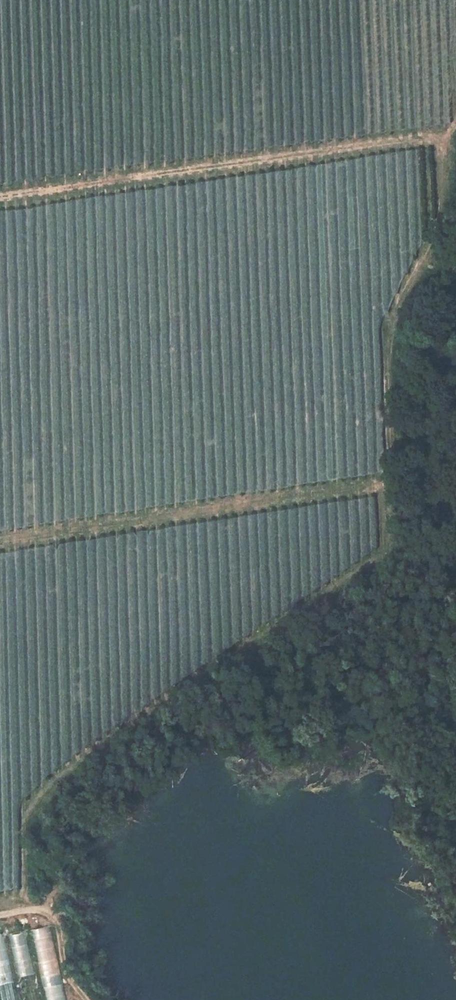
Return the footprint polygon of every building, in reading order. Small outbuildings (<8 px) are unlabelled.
[(52,925),(35,927),(47,999),(64,999),(52,925)] [(26,931),(11,933),(24,999),(39,999),(26,931)] [(4,933),(0,934),(0,965),(9,963),(4,933)]
